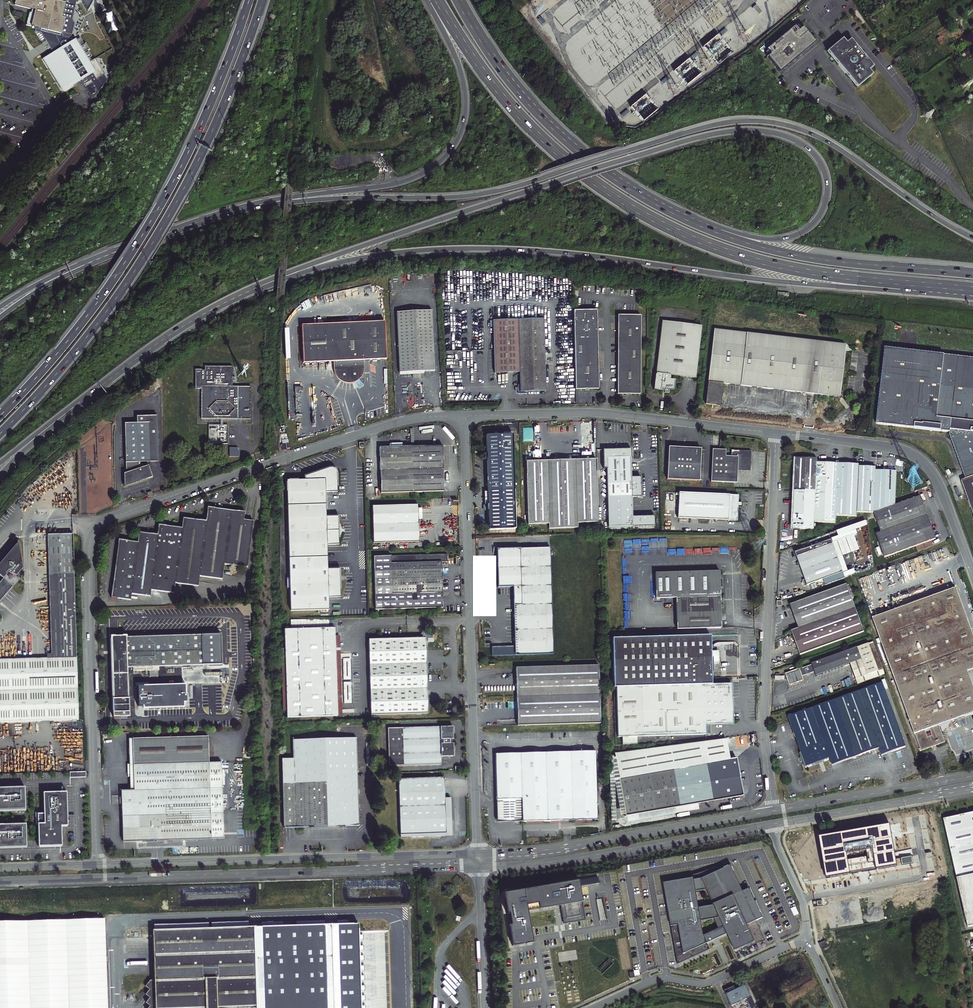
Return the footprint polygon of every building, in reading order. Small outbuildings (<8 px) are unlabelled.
[(49,53),(39,60),(58,93),(74,84),(77,82),(79,86),(81,88),(88,84),(87,82),(88,81),(85,77),(84,75),(87,73),(89,75),(92,81),(100,76),(101,76),(91,60),(88,62),(86,59),(88,58),(85,53),(83,54),(82,52),(86,50),(82,45),(79,47),(78,45),(80,44),(77,39),(69,43),(70,45),(69,45),(65,38),(68,37),(71,24),(69,20),(73,3),(72,0),(13,0),(12,4),(29,9),(28,12),(26,12),(23,25),(29,26),(29,27),(30,28),(31,27),(33,27),(32,32),(38,33),(42,41),(40,43),(43,46),(44,50),(47,48),(49,53)] [(73,3),(77,0),(85,11),(91,0),(72,0),(73,3)] [(762,12),(756,4),(752,8),(758,15),(762,12)] [(108,33),(118,30),(112,10),(103,13),(108,33)] [(817,42),(804,27),(800,31),(796,27),(769,50),(773,54),(768,58),(781,73),(795,62),(796,61),(797,61),(798,61),(799,60),(800,59),(801,58),(802,57),(802,56),(803,56),(803,55),(804,54),(817,42)] [(725,28),(719,34),(721,36),(728,31),(725,28)] [(702,48),(710,56),(724,44),(716,35),(702,48)] [(871,69),(875,66),(867,57),(864,54),(864,53),(865,53),(865,52),(864,52),(864,51),(863,51),(862,51),(859,48),(851,39),(847,42),(844,38),(828,51),(859,87),(875,74),(871,69)] [(686,68),(690,67),(688,62),(678,66),(681,74),(687,71),(686,68)] [(88,84),(81,88),(88,100),(94,94),(93,93),(103,82),(100,76),(92,81),(89,75),(87,73),(84,75),(85,77),(88,81),(87,82),(88,84)] [(667,76),(660,81),(663,84),(670,79),(667,76)] [(645,94),(631,107),(636,113),(639,110),(643,114),(643,113),(648,118),(658,109),(645,94)] [(596,310),(572,311),(574,390),(598,390),(596,310)] [(424,372),(433,372),(431,311),(396,313),(399,373),(424,372)] [(617,367),(617,395),(640,395),(640,316),(617,316),(617,367)] [(494,322),(495,374),(519,374),(519,386),(517,386),(517,387),(517,392),(517,395),(526,395),(526,392),(545,392),(543,320),(494,322)] [(301,325),(303,363),(335,361),(335,368),(337,370),(339,371),(342,373),(345,373),(349,373),(351,373),(354,372),(356,371),(359,370),(362,367),(361,360),(386,359),(384,321),(301,325)] [(669,375),(695,378),(701,326),(661,322),(655,374),(655,375),(653,390),(659,392),(659,391),(664,391),(664,393),(669,394),(669,391),(672,391),(673,391),(674,382),(669,381),(670,377),(669,377),(669,375)] [(723,383),(833,396),(837,397),(840,400),(844,397),(841,394),(842,390),(841,389),(846,344),(714,329),(706,403),(721,405),(723,383)] [(882,349),(873,424),(947,432),(947,434),(965,478),(972,475),(972,359),(882,349)] [(231,366),(204,366),(204,370),(201,370),(201,369),(194,369),(194,389),(200,389),(200,419),(250,419),(250,386),(231,386),(231,366)] [(125,423),(126,473),(124,473),(124,487),(153,477),(149,465),(141,468),(140,462),(159,461),(157,416),(137,416),(137,423),(125,423)] [(488,511),(488,529),(516,529),(513,435),(487,435),(489,504),(487,504),(488,511)] [(442,446),(379,448),(380,492),(443,491),(442,446)] [(700,449),(667,447),(666,480),(698,481),(700,449)] [(236,448),(228,448),(228,458),(238,458),(238,452),(236,453),(236,448)] [(630,449),(610,450),(610,470),(606,470),(607,528),(654,527),(654,517),(631,518),(631,498),(641,498),(640,478),(631,478),(630,449)] [(725,456),(725,450),(712,449),(711,481),(736,483),(737,470),(750,471),(751,451),(731,450),(731,456),(725,456)] [(836,515),(857,516),(858,512),(874,512),(877,470),(877,467),(860,466),(860,465),(821,463),(821,460),(818,460),(818,459),(797,458),(793,528),(799,529),(815,529),(815,522),(836,523),(836,515)] [(577,524),(598,524),(597,488),(596,460),(546,461),(547,503),(548,525),(549,525),(549,530),(577,530),(577,524)] [(547,503),(546,461),(526,461),(528,525),(548,525),(547,503)] [(288,578),(288,588),(291,588),(292,610),(329,609),(329,597),(341,597),(340,569),(329,569),(328,544),(339,544),(339,516),(327,517),(326,492),(338,492),(337,472),(336,469),(335,468),(332,467),(329,468),(306,476),(306,480),(287,480),(291,578),(288,578)] [(874,512),(875,513),(881,532),(877,534),(885,557),(937,539),(921,496),(897,505),(898,471),(877,470),(874,512)] [(961,479),(972,512),(972,475),(965,478),(961,479)] [(738,495),(678,493),(677,518),(737,520),(738,506),(741,506),(741,503),(738,502),(738,495)] [(417,504),(372,505),(373,542),(418,541),(417,504)] [(245,511),(208,506),(207,520),(200,575),(223,578),(225,563),(248,566),(254,520),(244,519),(245,511)] [(207,520),(183,517),(182,527),(176,582),(199,585),(200,575),(207,520)] [(182,527),(159,524),(158,534),(152,589),(174,592),(176,582),(182,527)] [(138,542),(119,539),(112,597),(131,599),(132,593),(151,596),(152,589),(158,534),(139,531),(138,542)] [(48,533),(52,652),(48,652),(48,656),(0,657),(0,720),(79,718),(73,532),(48,533)] [(797,556),(807,585),(843,572),(838,557),(832,541),(832,540),(813,547),(814,550),(797,556)] [(0,586),(0,604),(22,578),(19,576),(25,568),(21,542),(0,567),(0,573),(6,578),(0,586)] [(550,548),(497,550),(497,564),(495,564),(495,569),(498,568),(498,587),(513,587),(515,647),(515,656),(553,654),(550,548)] [(375,557),(376,609),(444,607),(443,562),(449,562),(448,555),(375,557)] [(676,598),(678,629),(722,627),(720,571),(656,573),(657,599),(676,598)] [(847,584),(790,604),(798,628),(791,631),(800,655),(864,631),(847,584)] [(872,617),(911,735),(912,735),(918,751),(942,743),(939,736),(941,735),(939,730),(938,731),(937,727),(946,724),(945,723),(972,713),(972,694),(966,673),(972,670),(972,639),(956,589),(872,617)] [(333,628),(282,629),(286,717),(336,716),(333,628)] [(114,717),(121,717),(128,717),(130,717),(130,716),(129,716),(129,712),(129,709),(128,667),(133,667),(134,671),(150,671),(150,677),(158,677),(158,671),(159,671),(159,667),(203,665),(202,635),(128,637),(128,635),(124,635),(124,636),(120,636),(116,636),(112,636),(112,639),(113,639),(114,709),(114,713),(116,713),(116,717),(114,717)] [(611,638),(611,641),(624,641),(625,681),(711,678),(711,653),(710,635),(611,638)] [(426,638),(369,639),(370,714),(427,713),(426,638)] [(617,738),(642,737),(705,734),(704,725),(732,724),(731,683),(712,684),(711,678),(625,681),(624,641),(611,641),(613,687),(615,687),(617,738)] [(883,669),(874,641),(869,643),(879,671),(883,669)] [(803,676),(815,672),(816,675),(862,659),(868,675),(879,671),(869,643),(812,664),(812,665),(800,669),(800,668),(786,673),(790,684),(794,683),(794,684),(797,683),(797,682),(804,679),(803,676)] [(492,647),(492,656),(515,656),(515,647),(492,647)] [(599,666),(516,669),(517,726),(601,724),(599,666)] [(801,761),(804,760),(806,765),(805,765),(806,767),(830,758),(833,765),(853,758),(854,759),(859,757),(860,755),(880,748),(882,755),(906,747),(883,683),(788,717),(802,756),(799,757),(801,761)] [(387,728),(388,765),(441,764),(440,756),(453,756),(453,744),(451,743),(451,739),(453,739),(452,727),(387,728)] [(209,736),(133,738),(135,790),(128,791),(122,791),(122,798),(121,798),(121,804),(123,804),(124,842),(224,839),(222,762),(210,762),(209,736)] [(284,757),(286,826),(366,823),(364,736),(296,738),(297,757),(284,757)] [(616,753),(617,758),(608,759),(609,818),(627,815),(628,821),(675,813),(675,811),(699,807),(698,803),(743,795),(736,758),(729,760),(725,738),(616,753)] [(495,752),(496,822),(598,819),(595,751),(495,752)] [(444,777),(399,778),(400,837),(438,836),(438,834),(449,834),(448,828),(450,828),(450,798),(444,798),(444,777)] [(25,811),(25,787),(0,788),(0,812),(25,811)] [(39,847),(63,846),(62,827),(68,826),(67,793),(44,793),(45,814),(38,815),(39,847)] [(972,875),(972,813),(944,820),(957,879),(972,875)] [(896,864),(889,823),(819,835),(826,876),(896,864)] [(26,848),(26,824),(0,825),(0,849),(26,848)] [(438,834),(438,836),(438,838),(443,838),(443,836),(451,836),(451,832),(453,832),(452,828),(450,828),(448,828),(449,834),(438,834)] [(693,878),(663,883),(678,965),(710,950),(707,944),(727,935),(736,954),(765,940),(756,921),(743,892),(731,866),(702,879),(706,890),(713,906),(699,908),(696,892),(694,880),(693,878)] [(957,879),(967,927),(972,926),(972,875),(957,879)] [(581,886),(579,877),(503,890),(513,942),(534,938),(532,927),(529,909),(545,906),(553,905),(558,904),(562,903),(565,918),(586,915),(581,886)] [(702,879),(694,880),(696,892),(706,890),(702,879)] [(101,920),(0,923),(0,1007),(104,1007),(101,920)] [(256,1007),(361,1007),(358,925),(332,926),(253,928),(256,1007)] [(253,928),(153,931),(154,981),(150,982),(145,987),(149,990),(146,995),(150,998),(146,1003),(150,1007),(149,1007),(256,1007),(253,928)] [(724,991),(732,1007),(751,1007),(747,999),(749,998),(747,992),(745,993),(743,987),(736,990),(734,987),(724,991)]
